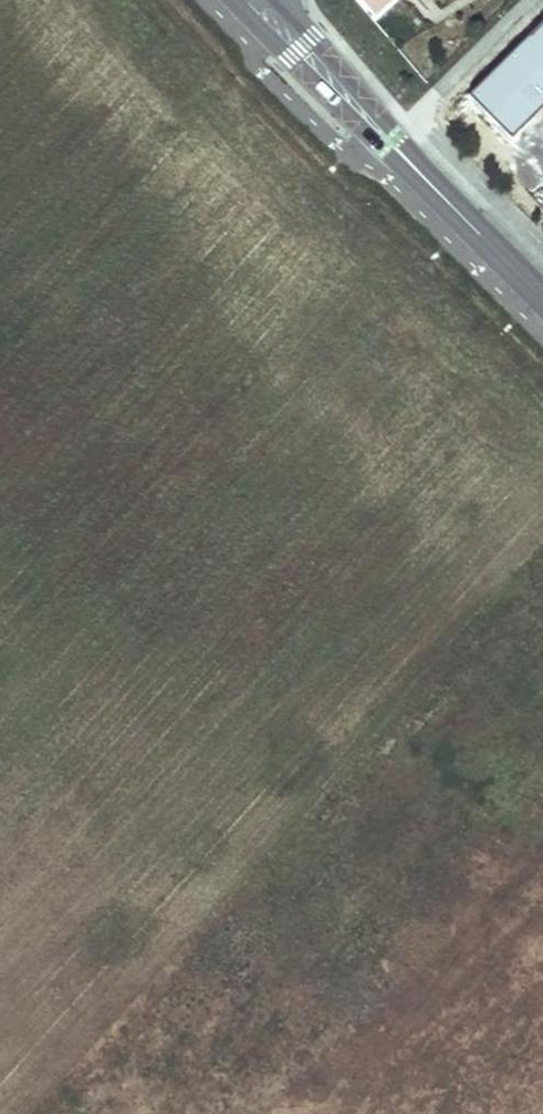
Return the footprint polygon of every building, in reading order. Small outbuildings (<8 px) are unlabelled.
[(373,29),(402,4),(398,0),(347,0),(373,29)] [(438,20),(461,0),(420,0),(438,20)] [(465,96),(508,139),(542,105),(542,18),(465,96)]
